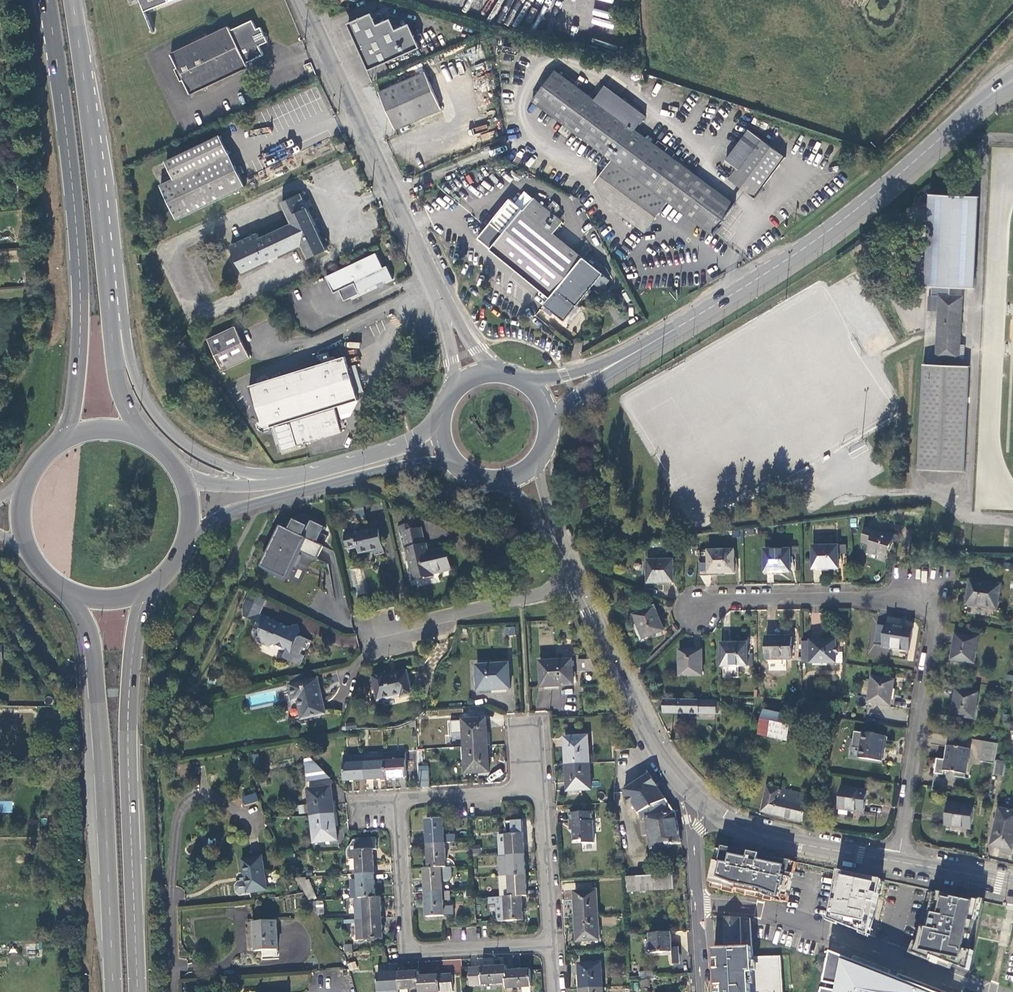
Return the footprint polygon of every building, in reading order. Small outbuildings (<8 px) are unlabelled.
[(180,0),(137,0),(143,16),(180,0)] [(374,27),(368,16),(345,27),(360,58),(367,73),(404,56),(393,32),(387,21),(374,27)] [(187,95),(245,69),(243,66),(241,61),(249,58),(251,63),(261,59),(257,50),(266,46),(259,30),(254,32),(250,23),(228,33),(227,31),(169,57),(187,95)] [(393,32),(404,56),(417,49),(406,26),(393,32)] [(645,232),(668,201),(710,236),(733,207),(668,157),(672,152),(656,141),(652,146),(633,131),(643,117),(603,87),(593,101),(554,72),(534,99),(565,123),(573,130),(611,159),(595,182),(606,203),(645,232)] [(392,130),(438,110),(423,74),(376,94),(392,130)] [(565,123),(560,130),(569,136),(573,130),(565,123)] [(753,199),(783,158),(748,131),(726,161),(739,171),(731,182),(753,199)] [(175,222),(243,190),(218,138),(164,163),(171,181),(159,186),(175,222)] [(343,145),(335,148),(339,156),(347,153),(343,145)] [(923,363),(917,469),(964,471),(969,365),(941,363),(942,358),(960,359),(964,295),(950,293),(950,286),(975,288),(979,194),(928,191),(925,285),(932,286),(931,295),(939,295),(936,357),(933,357),(928,357),(928,363),(923,363)] [(565,222),(527,193),(519,202),(514,200),(480,239),(549,299),(543,307),(547,310),(544,313),(550,318),(553,315),(562,323),(563,322),(592,286),(600,292),(608,282),(557,235),(565,222)] [(326,252),(298,195),(279,204),(290,226),(258,241),(256,236),(230,249),(243,276),(300,248),(307,262),(326,252)] [(374,256),(324,279),(332,296),(338,293),(343,303),(358,297),(359,298),(366,295),(365,292),(382,284),(383,286),(391,282),(385,268),(381,270),(374,256)] [(248,363),(233,330),(207,342),(221,374),(248,363)] [(324,358),(327,366),(339,362),(336,354),(324,358)] [(359,404),(344,360),(339,362),(327,366),(249,391),(262,428),(258,429),(260,437),(265,439),(271,437),(270,433),(276,431),(284,455),(296,451),(296,450),(344,435),(343,431),(340,421),(337,411),(359,404)] [(412,530),(412,529),(411,523),(401,526),(398,526),(403,549),(406,548),(414,582),(433,578),(433,574),(452,570),(447,548),(428,552),(427,544),(424,544),(422,533),(421,528),(413,530),(412,530)] [(316,559),(322,546),(288,530),(286,535),(279,532),(262,567),(286,579),(298,555),(293,552),(295,549),(316,559)] [(379,530),(345,537),(348,548),(357,546),(359,554),(373,551),(374,556),(384,553),(379,530)] [(887,562),(895,537),(885,534),(884,536),(865,530),(861,542),(870,545),(868,553),(878,556),(877,559),(887,562)] [(838,547),(813,547),(813,571),(838,570),(838,555),(846,555),(845,545),(838,545),(838,547)] [(790,550),(765,551),(765,573),(791,573),(790,550)] [(734,551),(709,551),(709,575),(734,575),(734,551)] [(673,561),(648,561),(648,584),(673,584),(673,561)] [(1001,584),(970,581),(968,592),(970,592),(968,606),(997,611),(1001,584)] [(265,604),(249,597),(243,611),(245,621),(257,626),(255,632),(262,635),(259,641),(259,642),(260,646),(271,650),(274,649),(274,648),(288,654),(285,662),(301,669),(304,660),(300,658),(303,652),(307,653),(311,644),(302,639),(300,640),(294,630),(291,631),(282,628),(260,618),(265,604)] [(664,632),(654,607),(633,615),(644,640),(664,632)] [(909,652),(913,629),(903,628),(903,629),(886,626),(886,627),(877,626),(874,645),(882,647),(882,648),(909,652)] [(974,665),(978,639),(956,635),(952,660),(974,665)] [(792,638),(767,638),(767,661),(792,661),(792,638)] [(810,641),(801,641),(802,652),(810,652),(810,660),(810,663),(836,663),(836,641),(810,641)] [(747,644),(722,645),(722,668),(748,668),(747,644)] [(702,651),(680,652),(680,677),(702,676),(702,651)] [(810,652),(802,652),(802,660),(810,660),(810,652)] [(595,672),(590,659),(578,660),(579,673),(595,672)] [(572,660),(539,663),(541,688),(574,686),(572,660)] [(510,664),(477,666),(478,692),(510,690),(510,664)] [(412,696),(407,672),(387,676),(386,673),(372,676),(378,701),(401,696),(401,698),(412,696)] [(895,681),(872,678),(868,703),(891,707),(895,681)] [(318,679),(289,686),(293,702),(297,701),(301,720),(326,715),(318,679)] [(567,707),(567,689),(552,688),(552,691),(538,691),(538,707),(567,707)] [(979,694),(956,691),(952,716),(975,720),(979,694)] [(717,702),(665,701),(665,714),(716,715),(717,702)] [(764,711),(753,709),(748,730),(759,732),(764,711)] [(764,711),(759,732),(759,735),(787,740),(792,717),(764,711)] [(463,721),(464,748),(488,746),(486,719),(463,721)] [(886,737),(863,734),(859,759),(882,762),(886,737)] [(564,738),(566,765),(590,764),(588,737),(564,738)] [(490,774),(488,746),(464,748),(466,775),(490,774)] [(967,775),(971,751),(948,747),(944,772),(967,775)] [(405,753),(384,754),(386,780),(407,779),(405,753)] [(384,754),(364,755),(365,781),(386,780),(384,754)] [(345,782),(365,781),(364,755),(343,756),(345,782)] [(308,781),(331,779),(312,759),(306,760),(308,781)] [(1006,770),(1007,763),(997,761),(994,775),(1003,777),(1005,770),(1006,770)] [(592,791),(590,764),(566,765),(568,792),(592,791)] [(428,774),(419,774),(420,788),(429,788),(428,774)] [(639,819),(641,825),(646,824),(646,819),(666,815),(666,814),(664,809),(670,806),(649,774),(624,790),(642,818),(639,819)] [(810,796),(768,787),(762,813),(803,822),(810,796)] [(868,791),(842,787),(839,810),(864,814),(868,791)] [(308,790),(311,817),(335,815),(332,788),(308,790)] [(242,796),(244,805),(258,801),(256,792),(242,796)] [(974,808),(948,804),(945,826),(971,830),(974,808)] [(674,813),(670,806),(664,809),(666,814),(666,815),(646,819),(646,824),(641,825),(643,837),(649,836),(651,850),(681,844),(675,813),(674,813)] [(999,810),(992,847),(1012,851),(1012,850),(1012,813),(999,810)] [(592,813),(569,814),(569,823),(572,823),(574,842),(584,842),(584,845),(594,845),(592,813)] [(335,815),(311,817),(313,843),(338,841),(335,815)] [(426,820),(427,844),(445,844),(455,843),(454,835),(445,835),(443,819),(426,820)] [(507,854),(507,856),(525,855),(523,821),(506,822),(506,835),(507,854)] [(499,854),(507,854),(506,835),(499,835),(499,854)] [(356,860),(357,875),(375,874),(373,851),(377,850),(376,840),(354,841),(348,851),(348,861),(356,860)] [(446,868),(445,844),(427,844),(429,869),(442,868),(446,868)] [(715,861),(710,883),(725,886),(725,891),(747,895),(748,891),(760,894),(768,896),(767,900),(775,902),(776,900),(783,902),(784,896),(789,897),(793,874),(789,873),(791,862),(722,846),(720,862),(715,861)] [(498,857),(500,877),(526,876),(525,855),(507,856),(498,857)] [(239,895),(250,893),(266,890),(262,857),(242,860),(245,882),(238,883),(235,886),(237,893),(239,895)] [(424,869),(425,893),(449,892),(448,886),(447,886),(443,886),(442,868),(429,869),(424,869)] [(882,880),(839,871),(830,920),(870,935),(878,895),(883,895),(885,883),(882,880)] [(357,881),(358,899),(376,898),(375,874),(357,875),(357,881)] [(500,877),(501,898),(522,897),(528,896),(526,876),(500,877)] [(673,876),(627,878),(628,892),(675,889),(673,876)] [(316,898),(308,878),(295,878),(298,886),(300,885),(305,893),(309,900),(316,898)] [(932,890),(918,956),(971,975),(985,901),(932,890)] [(574,892),(575,917),(598,916),(597,891),(574,892)] [(451,900),(450,892),(449,892),(425,893),(427,918),(444,917),(444,916),(444,908),(444,900),(451,900)] [(524,921),(522,897),(501,898),(489,899),(490,907),(497,906),(498,923),(524,921)] [(382,919),(381,898),(376,898),(358,899),(355,900),(356,921),(382,919)] [(315,914),(323,913),(323,901),(314,901),(315,914)] [(600,941),(598,916),(575,917),(577,943),(600,941)] [(751,918),(723,919),(725,948),(752,946),(751,918)] [(383,940),(382,919),(356,921),(357,941),(383,940)] [(278,951),(276,921),(254,923),(255,952),(262,952),(278,951)] [(672,948),(671,932),(648,934),(648,939),(644,939),(645,957),(673,955),(672,948)] [(344,953),(352,953),(351,943),(344,944),(344,953)] [(779,956),(753,957),(752,946),(725,948),(713,948),(716,991),(781,991),(779,956)] [(679,947),(672,948),(673,955),(673,962),(680,962),(679,947)] [(831,954),(824,981),(839,985),(837,991),(933,991),(831,954)] [(348,965),(349,970),(352,970),(352,971),(357,969),(355,962),(348,965)] [(579,964),(580,990),(602,988),(601,963),(579,964)] [(470,986),(507,985),(506,972),(506,967),(469,969),(470,986)] [(506,972),(507,985),(507,991),(513,991),(513,989),(523,988),(523,991),(531,991),(530,971),(506,972)] [(418,972),(397,973),(399,991),(420,990),(419,978),(418,972)] [(378,991),(399,991),(397,973),(377,975),(378,991)] [(419,978),(420,990),(420,991),(453,991),(452,975),(419,978)]
